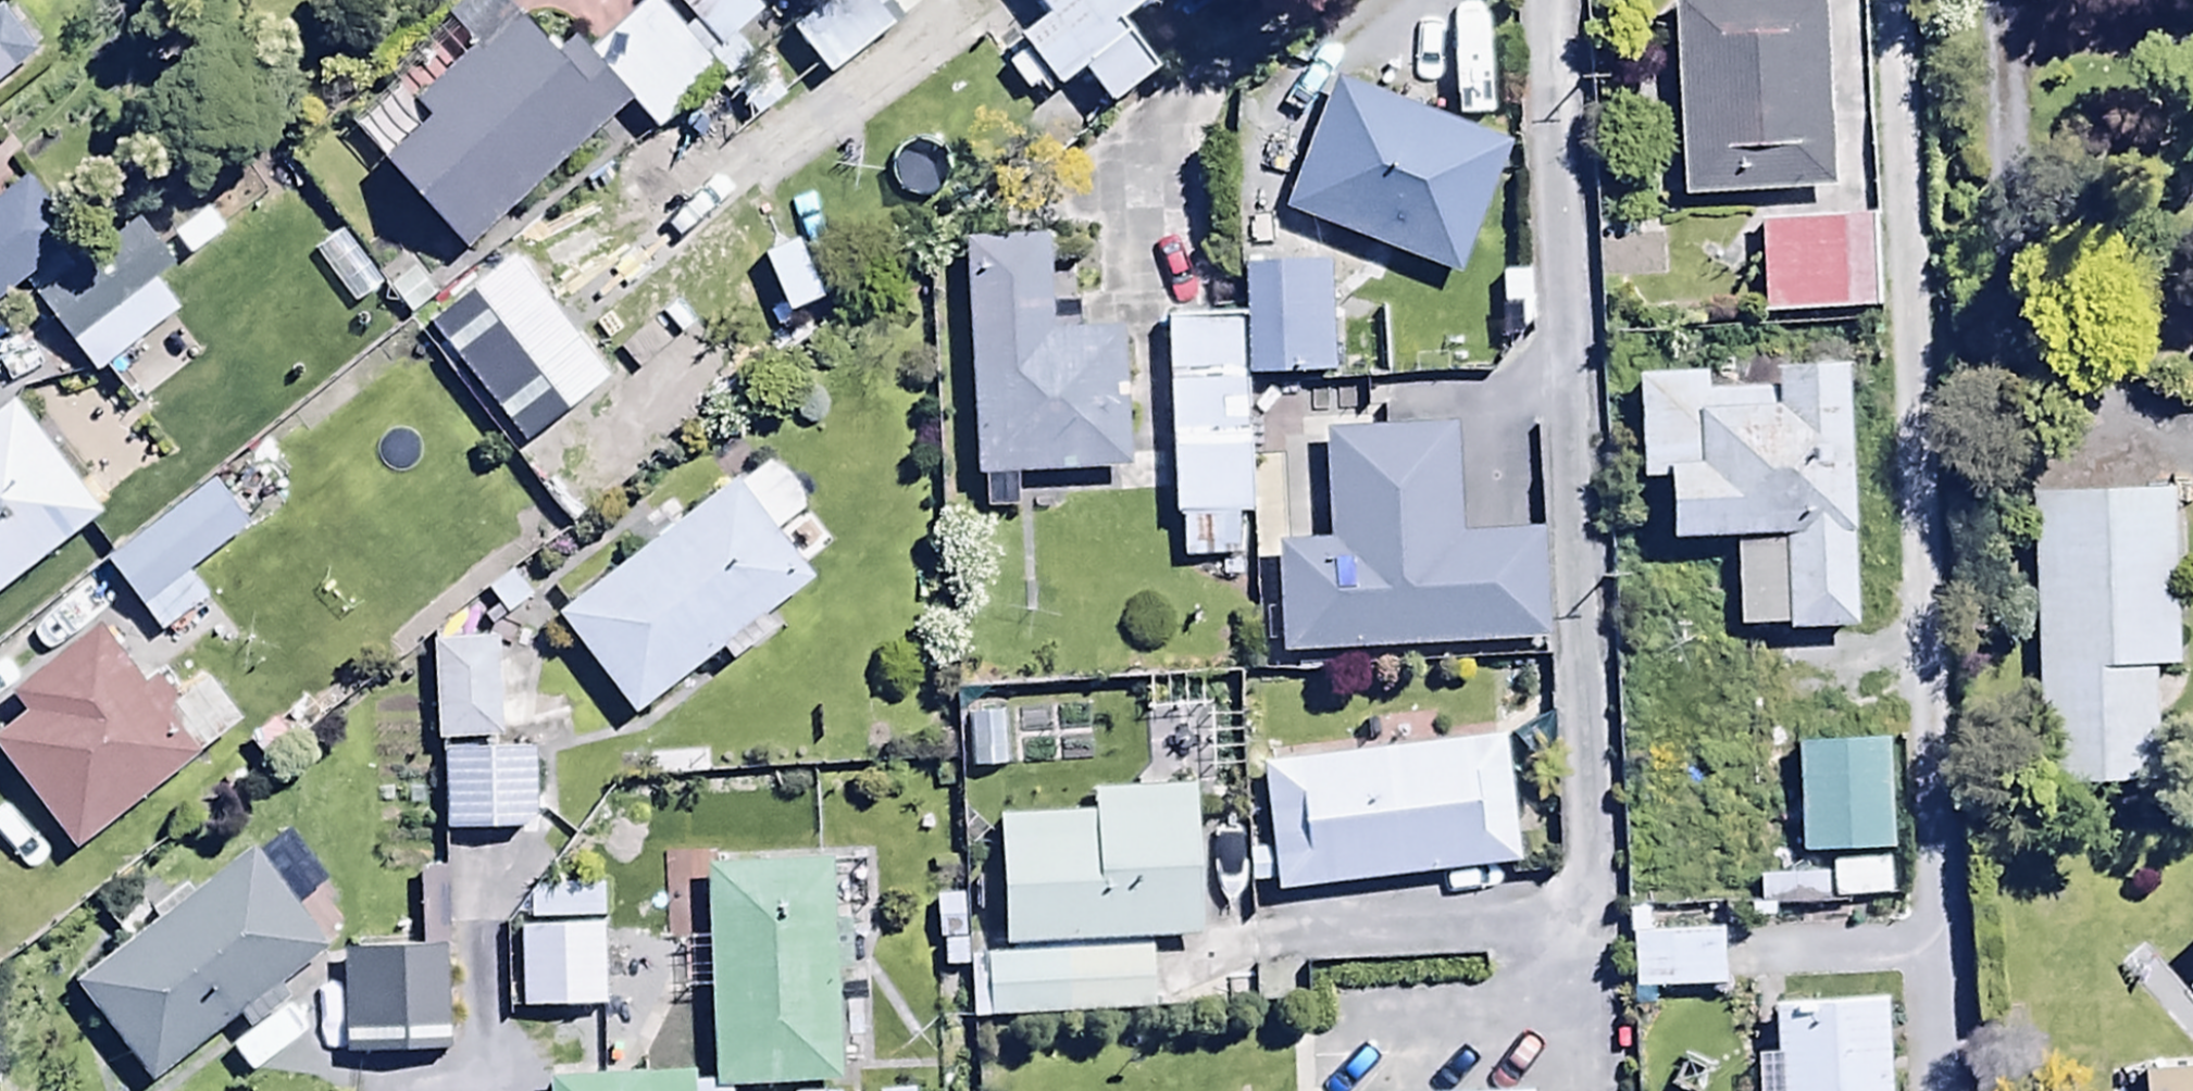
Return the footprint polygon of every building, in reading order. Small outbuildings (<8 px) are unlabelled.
[(585,51),(567,31),(548,49),(503,0),(471,0),(385,78),(394,88),(351,127),(462,250),(626,102),(585,51)] [(626,102),(654,133),(719,74),(726,82),(754,56),(734,34),(760,11),(750,0),(665,0),(659,5),(654,0),(641,0),(585,51),(626,102)] [(827,77),(923,0),(828,0),(789,30),(827,77)] [(1045,11),(1013,37),(1023,50),(1008,62),(1025,83),(1041,70),(1056,89),(1079,70),(1107,105),(1157,64),(1121,19),(1144,0),(1037,0),(1045,11)] [(1671,151),(1827,148),(1823,0),(1668,0),(1671,151)] [(39,53),(3,6),(0,8),(0,82),(39,53)] [(1240,313),(1243,373),(1330,372),(1328,271),(1354,282),(1370,244),(1454,278),(1507,146),(1333,75),(1280,203),(1294,258),(1238,260),(1240,313)] [(1758,265),(1879,259),(1875,165),(1754,171),(1758,265)] [(74,237),(24,172),(0,191),(0,294),(74,237)] [(144,217),(35,297),(92,375),(179,312),(163,291),(185,275),(144,217)] [(961,236),(973,474),(980,474),(982,507),(1015,506),(1014,475),(1125,469),(1117,324),(1051,327),(1050,306),(1076,304),(1074,261),(1027,264),(1026,232),(961,236)] [(1243,373),(1240,313),(1161,316),(1168,513),(1177,513),(1178,559),(1231,558),(1230,515),(1246,515),(1243,373)] [(2183,339),(2187,399),(2192,399),(2192,338),(2183,339)] [(100,472),(13,358),(0,368),(0,548),(100,472)] [(1633,373),(1634,478),(1663,477),(1665,541),(1730,538),(1734,629),(1853,629),(1843,363),(1772,364),(1772,385),(1704,386),(1704,372),(1633,373)] [(1272,540),(1277,651),(1546,639),(1541,530),(1462,533),(1457,422),(1321,428),(1326,538),(1272,540)] [(2162,436),(2023,444),(2039,734),(2179,726),(2162,436)] [(804,550),(725,444),(554,570),(633,677),(804,550)] [(115,493),(141,528),(101,559),(137,606),(249,522),(213,474),(171,506),(145,471),(115,493)] [(492,591),(427,594),(431,702),(495,700),(492,591)] [(0,728),(0,756),(74,850),(239,720),(202,673),(177,692),(159,669),(142,682),(95,622),(5,693),(20,712),(0,728)] [(1256,713),(1272,847),(1520,819),(1505,685),(1256,713)] [(1882,700),(1788,707),(1795,808),(1889,801),(1882,700)] [(534,788),(530,705),(437,708),(441,791),(534,788)] [(1090,812),(997,815),(1001,947),(987,948),(986,938),(963,939),(962,893),(934,894),(936,968),(966,967),(967,1020),(1154,1014),(1151,939),(1207,938),(1204,838),(1194,838),(1192,785),(1090,788),(1090,812)] [(325,918),(254,809),(66,932),(136,1040),(325,918)] [(826,821),(702,826),(710,1044),(834,1039),(826,821)] [(1826,873),(1755,875),(1755,903),(1889,899),(1888,859),(1826,860),(1826,873)] [(601,873),(518,876),(521,963),(604,960),(601,873)] [(1636,945),(1719,939),(1714,873),(1631,879),(1636,945)] [(456,916),(386,915),(385,1014),(455,1014),(456,916)] [(2166,970),(2192,998),(2192,945),(2166,970)] [(1882,973),(1799,977),(1800,999),(1778,1000),(1777,982),(1749,984),(1751,1025),(1769,1024),(1773,1090),(1888,1090),(1882,973)] [(2108,1072),(2109,1090),(2192,1090),(2192,1068),(2108,1072)] [(711,1080),(688,1081),(687,1074),(547,1078),(547,1090),(730,1090),(730,1086),(711,1086),(711,1080)] [(850,1090),(960,1090),(959,1076),(850,1082),(850,1090)]
